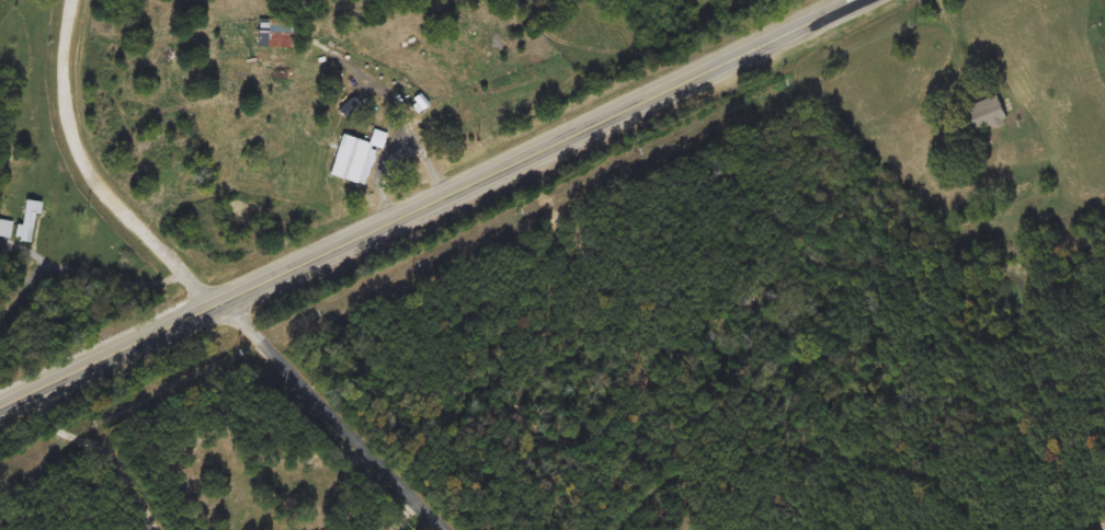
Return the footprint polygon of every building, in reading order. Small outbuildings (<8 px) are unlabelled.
[(292,20),(292,48),(267,48),(267,20),(292,20)] [(1006,118),(969,136),(958,114),(995,95),(1006,118)] [(324,176),(334,136),(366,143),(356,184),(324,176)]
